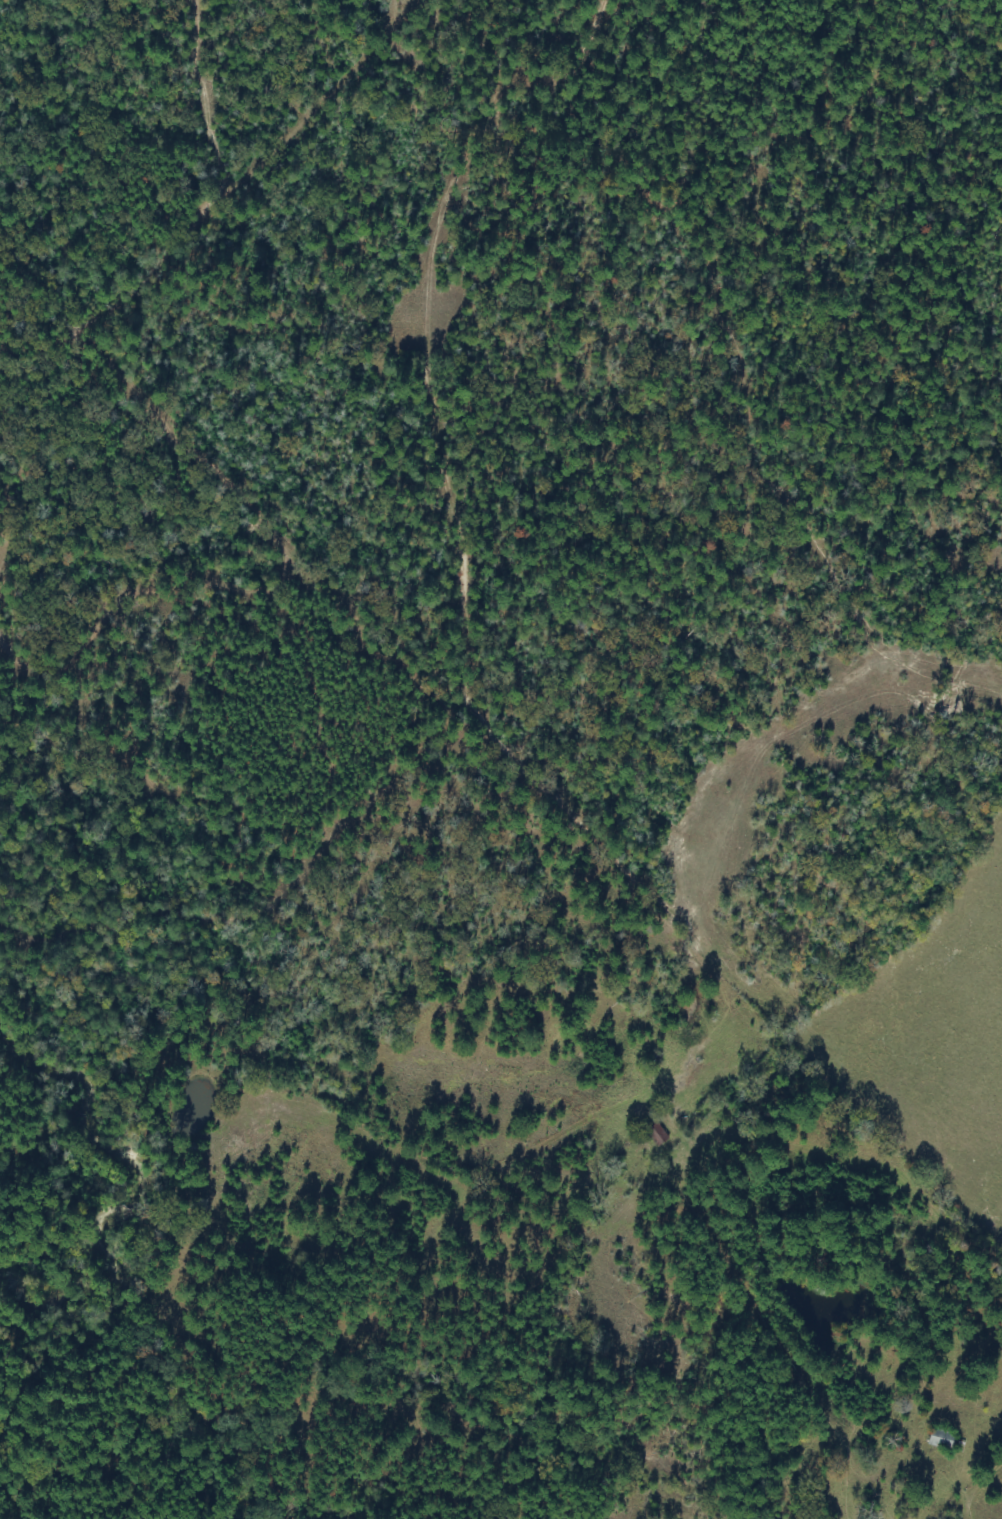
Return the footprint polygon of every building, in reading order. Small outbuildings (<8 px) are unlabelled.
[(926,1444),(952,1452),(957,1435),(931,1427),(926,1444)]
